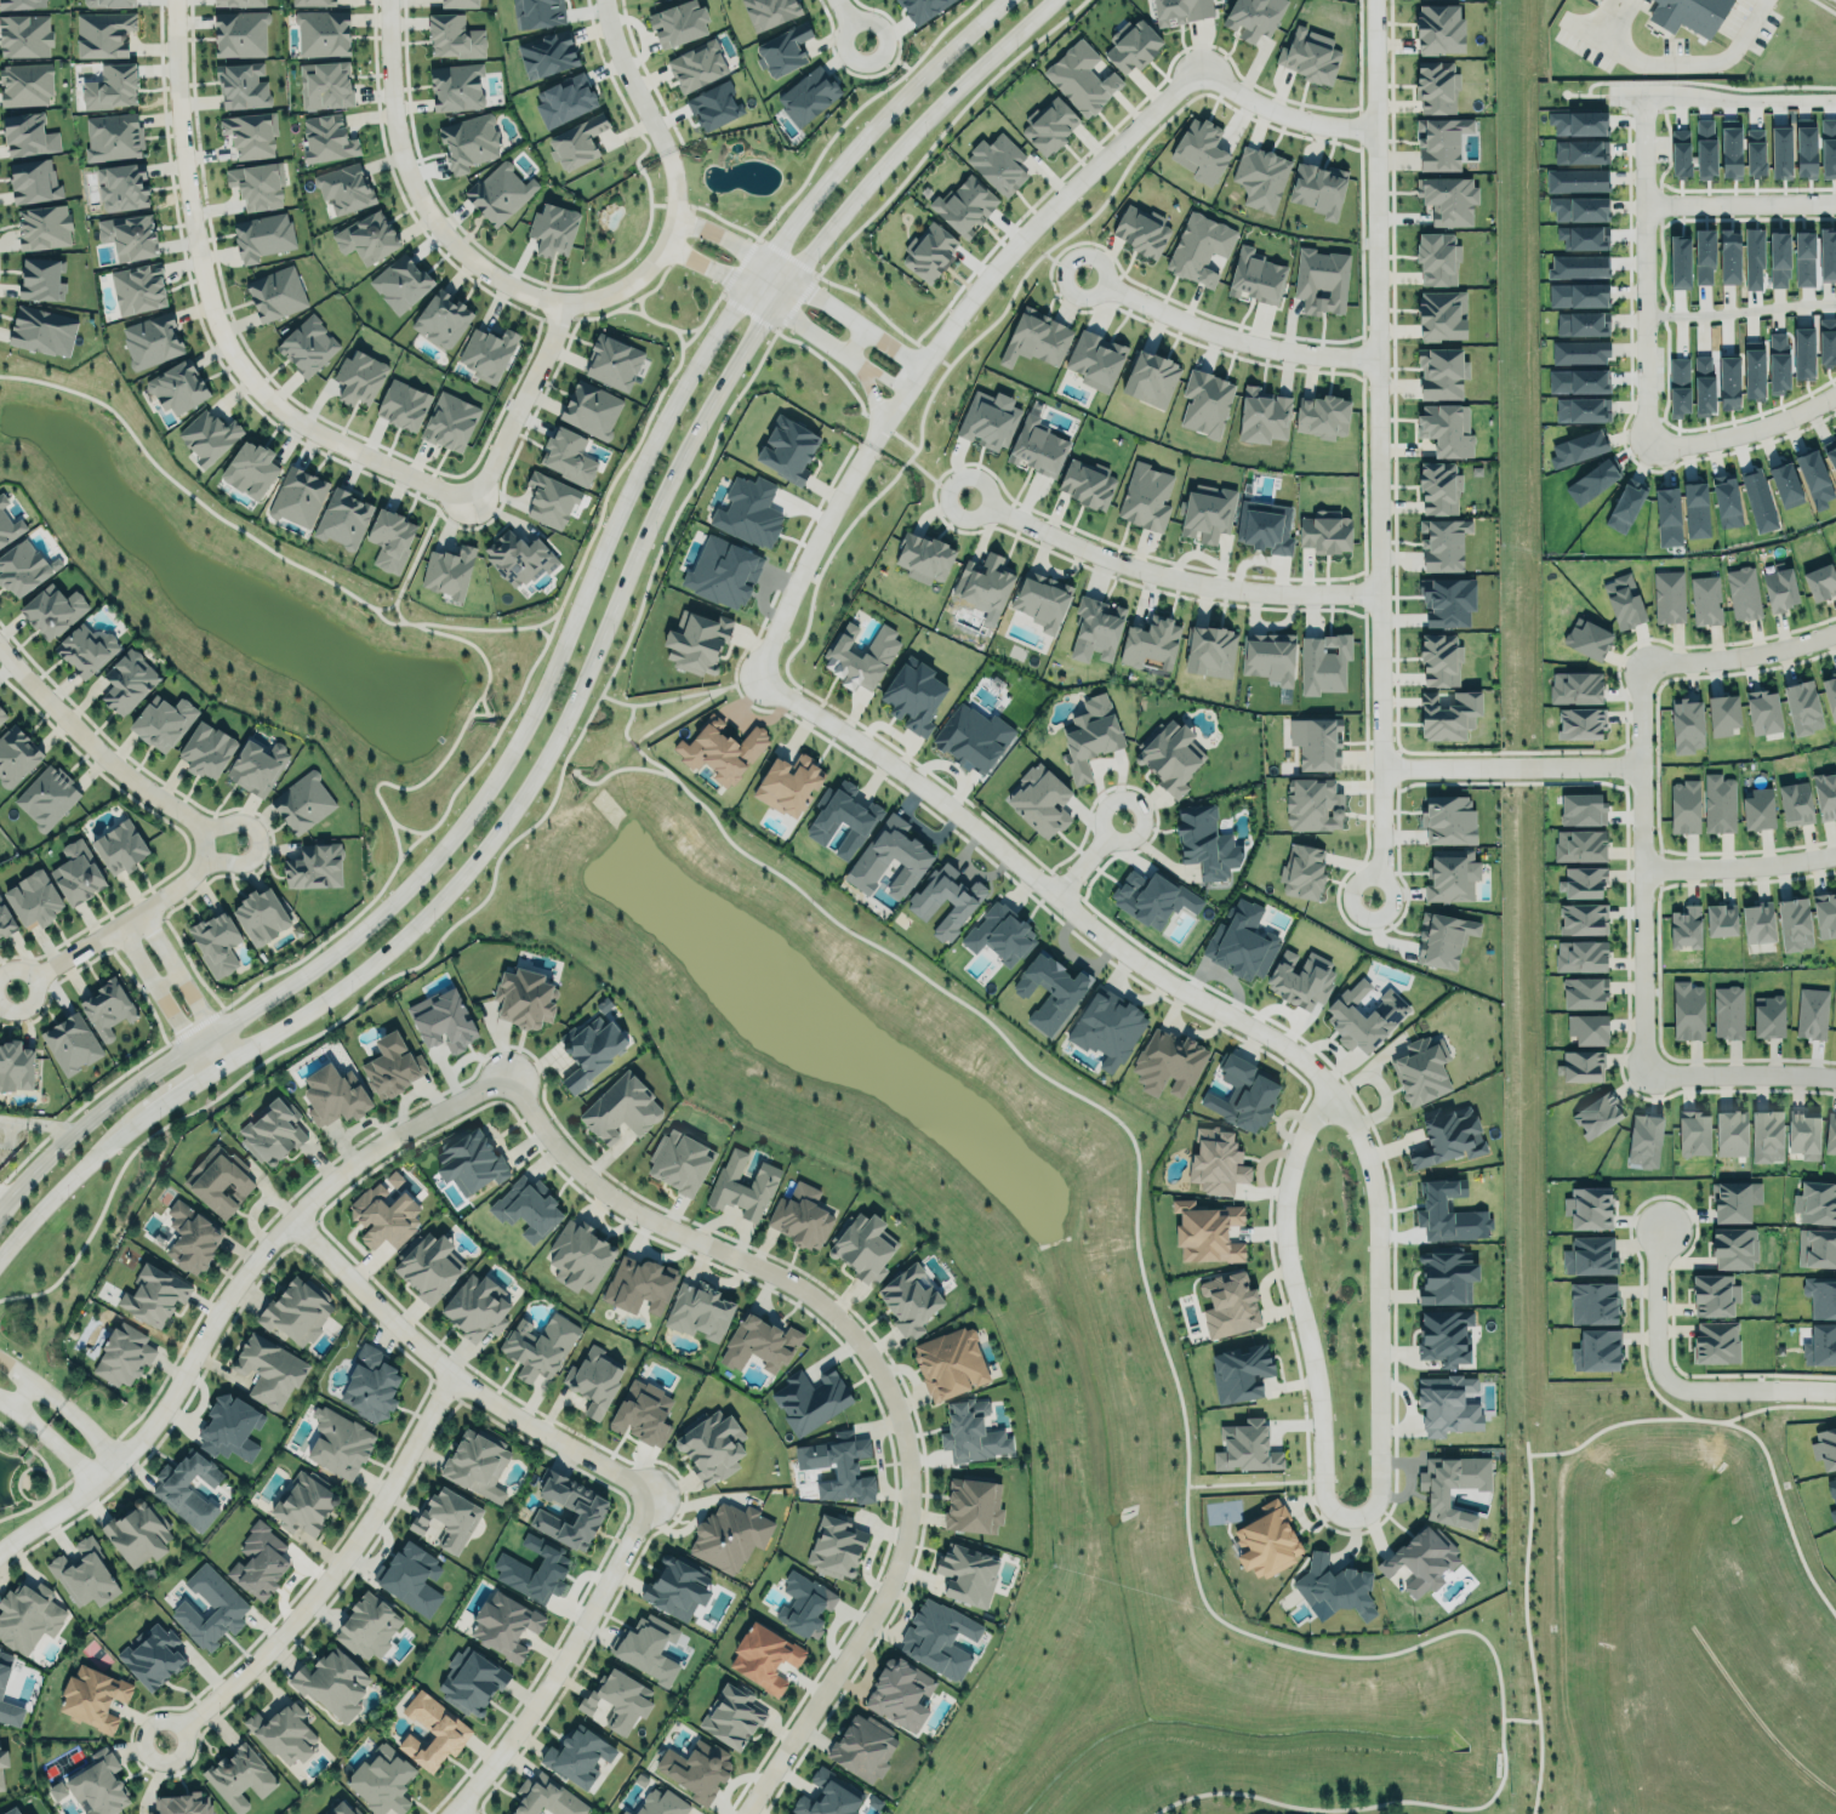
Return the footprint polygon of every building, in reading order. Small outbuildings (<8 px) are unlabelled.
[(45,9),(45,0),(0,0),(0,9),(45,9)] [(479,7),(479,0),(439,0),(439,8),(479,7)] [(566,24),(563,0),(512,0),(516,31),(566,24)] [(657,6),(674,0),(698,0),(699,2),(702,1),(708,16),(705,18),(708,30),(658,49),(651,29),(661,25),(660,22),(651,25),(646,13),(658,8),(657,6)] [(801,15),(795,0),(741,0),(753,33),(801,15)] [(954,0),(896,0),(915,27),(954,0)] [(1210,0),(1152,0),(1156,26),(1213,18),(1210,0)] [(1221,21),(1233,28),(1237,35),(1251,42),(1258,32),(1266,33),(1285,0),(1233,0),(1221,21)] [(1415,0),(1416,30),(1421,34),(1419,35),(1418,46),(1465,49),(1466,13),(1459,13),(1459,0),(1444,0),(1437,5),(1427,0),(1415,0)] [(1656,2),(1647,20),(1673,34),(1678,24),(1709,41),(1732,0),(1653,0),(1656,2)] [(266,56),(266,11),(213,12),(213,57),(266,56)] [(350,56),(349,11),(296,12),(297,56),(350,56)] [(428,12),(429,53),(455,53),(455,57),(484,56),(483,28),(463,28),(462,11),(428,12)] [(76,13),(77,58),(127,58),(127,31),(136,31),(136,12),(76,13)] [(51,56),(49,15),(0,16),(0,58),(51,56)] [(1103,54),(1124,75),(1133,66),(1137,70),(1165,43),(1140,17),(1128,30),(1123,24),(1108,38),(1113,44),(1103,54)] [(807,64),(798,43),(813,37),(807,22),(753,44),(759,57),(756,59),(760,70),(766,68),(770,78),(807,64)] [(514,40),(565,23),(578,62),(528,79),(514,40)] [(1274,69),(1332,84),(1340,51),(1331,48),(1334,37),(1294,27),(1289,46),(1280,44),(1274,69)] [(663,59),(672,76),(677,74),(680,80),(677,84),(682,93),(730,69),(713,35),(663,59)] [(1099,59),(1081,37),(1042,71),(1084,119),(1124,84),(1112,70),(1099,81),(1088,69),(1099,59)] [(222,107),(270,104),(270,93),(268,93),(267,78),(262,78),(262,59),(251,61),(251,58),(222,59),(222,62),(213,62),(215,75),(218,76),(219,81),(218,84),(218,93),(222,96),(222,107)] [(297,62),(347,58),(352,105),(302,109),(297,62)] [(1457,113),(1456,72),(1453,72),(1453,61),(1416,61),(1416,100),(1420,100),(1420,114),(1457,113)] [(4,78),(4,91),(0,91),(0,104),(47,103),(47,97),(51,93),(50,62),(4,63),(4,68),(0,68),(0,79),(4,78)] [(100,64),(101,81),(81,81),(82,108),(137,107),(136,63),(100,64)] [(816,63),(779,93),(785,99),(787,97),(804,119),(840,90),(842,85),(829,68),(823,72),(816,63)] [(433,112),(484,109),(481,64),(430,67),(433,112)] [(547,129),(598,106),(582,72),(531,94),(547,129)] [(686,98),(700,133),(745,115),(740,102),(737,103),(728,81),(686,98)] [(1043,158),(1081,123),(1057,96),(1019,131),(1043,158)] [(57,131),(45,133),(42,111),(2,116),(7,157),(60,151),(57,131)] [(1554,136),(1609,135),(1608,111),(1547,112),(1547,125),(1553,125),(1554,136)] [(86,116),(137,112),(138,125),(142,124),(144,147),(141,148),(142,155),(87,160),(86,147),(90,146),(86,116)] [(234,160),(277,156),(273,112),(218,117),(220,135),(231,134),(234,160)] [(304,159),(358,153),(357,136),(346,137),(344,122),(341,122),(340,112),(300,115),(304,159)] [(599,157),(590,136),(609,128),(604,113),(544,137),(554,162),(558,160),(563,171),(599,157)] [(439,126),(486,114),(497,156),(466,165),(467,172),(451,176),(439,126)] [(1213,185),(1229,154),(1214,146),(1222,130),(1191,114),(1167,162),(1213,185)] [(1418,171),(1460,171),(1459,133),(1474,133),(1473,118),(1417,119),(1418,171)] [(1740,127),(1720,128),(1721,179),(1741,178),(1740,127)] [(980,139),(969,149),(973,152),(967,158),(1003,198),(1027,175),(1024,170),(1022,167),(1019,161),(1032,152),(1025,142),(1020,147),(1019,148),(1003,131),(986,147),(980,139)] [(1552,138),(1553,162),(1608,162),(1608,138),(1602,138),(1602,135),(1564,135),(1564,138),(1552,138)] [(1239,141),(1226,179),(1244,186),(1244,193),(1241,202),(1271,213),(1290,158),(1239,141)] [(63,198),(61,185),(54,185),(51,158),(8,164),(13,205),(63,198)] [(223,169),(241,165),(241,162),(274,158),(278,159),(283,184),(279,186),(283,205),(244,212),(240,194),(239,194),(236,184),(226,186),(223,169)] [(1294,159),(1287,200),(1308,204),(1311,211),(1319,212),(1318,221),(1336,223),(1346,167),(1294,159)] [(96,169),(99,199),(102,199),(103,209),(107,211),(120,210),(121,206),(148,204),(143,166),(133,167),(133,160),(106,164),(106,167),(96,169)] [(466,195),(503,160),(534,193),(495,228),(466,195)] [(374,205),(362,161),(313,175),(320,201),(329,199),(334,216),(374,205)] [(1546,192),(1611,191),(1610,169),(1545,170),(1546,192)] [(969,173),(953,192),(950,188),(941,198),(937,193),(928,204),(968,239),(975,230),(969,226),(975,219),(980,224),(985,217),(996,205),(994,204),(999,199),(969,173)] [(1471,227),(1472,204),(1475,204),(1475,179),(1418,178),(1417,205),(1432,205),(1431,226),(1471,227)] [(1608,197),(1547,198),(1547,211),(1554,211),(1554,222),(1609,221),(1608,197)] [(543,199),(541,211),(534,209),(526,235),(538,239),(535,250),(553,256),(555,249),(566,251),(578,209),(543,199)] [(69,244),(21,250),(15,206),(64,201),(65,215),(70,213),(72,222),(65,222),(69,244)] [(1157,260),(1171,229),(1161,224),(1164,219),(1126,202),(1110,238),(1157,260)] [(229,218),(238,257),(240,257),(241,263),(256,261),(255,255),(295,246),(287,207),(229,218)] [(330,233),(340,255),(354,249),(363,266),(401,248),(382,208),(330,233)] [(95,219),(98,243),(113,240),(116,263),(160,253),(158,236),(155,219),(150,218),(148,209),(122,212),(95,219)] [(1165,271),(1213,289),(1219,273),(1205,267),(1211,252),(1227,258),(1238,230),(1188,211),(1165,271)] [(931,285),(952,255),(950,254),(959,241),(928,219),(898,262),(931,285)] [(1714,230),(1695,229),(1694,284),(1713,285),(1714,230)] [(1745,290),(1763,290),(1763,229),(1745,229),(1745,290)] [(1739,230),(1719,231),(1720,284),(1739,283),(1739,230)] [(1819,230),(1819,282),(1835,281),(1835,230),(1819,230)] [(1788,232),(1769,232),(1770,288),(1789,287),(1788,232)] [(1795,287),(1814,286),(1813,232),(1793,232),(1795,287)] [(1458,286),(1458,245),(1454,245),(1454,233),(1416,233),(1416,263),(1420,263),(1420,286),(1458,286)] [(1228,296),(1279,305),(1287,264),(1252,257),(1253,247),(1238,244),(1228,296)] [(1344,314),(1349,254),(1314,251),(1315,248),(1298,246),(1293,298),(1302,299),(1301,314),(1319,316),(1319,312),(1344,314)] [(368,283),(397,316),(433,285),(404,251),(368,283)] [(22,252),(59,255),(56,297),(19,295),(22,252)] [(1549,255),(1549,277),(1610,278),(1610,256),(1549,255)] [(109,272),(158,261),(167,304),(119,315),(109,272)] [(308,306),(292,264),(243,282),(259,324),(308,306)] [(410,326),(447,354),(479,309),(441,283),(410,326)] [(1548,307),(1610,307),(1610,283),(1548,284),(1548,307)] [(1466,340),(1465,291),(1418,292),(1418,341),(1466,340)] [(18,304),(7,342),(55,355),(56,350),(65,354),(75,321),(18,304)] [(119,324),(169,304),(176,323),(171,324),(182,352),(136,369),(119,324)] [(1073,328),(1022,306),(998,364),(1010,369),(1017,352),(1057,368),(1073,328)] [(1606,330),(1568,330),(1568,333),(1555,333),(1555,308),(1601,308),(1601,324),(1606,324),(1606,330)] [(340,346),(310,314),(275,347),(306,379),(340,346)] [(1818,318),(1818,365),(1835,365),(1835,318),(1818,318)] [(496,384),(519,334),(504,327),(499,338),(474,326),(455,364),(496,384)] [(1080,326),(1065,365),(1082,372),(1078,381),(1106,390),(1124,344),(1110,338),(1110,343),(1099,340),(1096,342),(1093,346),(1097,332),(1080,326)] [(1794,380),(1814,380),(1812,327),(1792,328),(1794,380)] [(583,371),(594,349),(589,347),(598,329),(645,353),(625,393),(583,371)] [(1768,395),(1787,395),(1788,334),(1769,333),(1768,395)] [(1550,336),(1550,363),(1603,361),(1603,354),(1608,354),(1608,340),(1606,340),(1606,335),(1550,336)] [(1139,343),(1124,386),(1133,388),(1139,397),(1161,406),(1178,367),(1175,359),(1169,353),(1161,348),(1150,353),(1145,352),(1146,346),(1139,343)] [(1763,345),(1743,345),(1744,400),(1764,400),(1763,345)] [(368,406),(389,367),(351,347),(334,379),(345,385),(338,400),(352,407),(356,399),(368,406)] [(1461,348),(1418,349),(1419,399),(1461,399),(1461,379),(1468,379),(1468,360),(1461,361),(1461,348)] [(1693,354),(1693,409),(1715,409),(1714,372),(1709,372),(1709,354),(1693,354)] [(1740,409),(1738,356),(1718,357),(1720,410),(1740,409)] [(211,396),(188,357),(146,381),(169,420),(211,396)] [(1689,358),(1669,358),(1668,416),(1689,417),(1689,358)] [(1179,427),(1219,439),(1235,382),(1189,369),(1182,396),(1187,398),(1179,427)] [(1548,393),(1610,393),(1610,369),(1548,370),(1548,393)] [(389,376),(375,412),(416,429),(431,392),(389,376)] [(624,399),(575,379),(558,421),(607,441),(624,399)] [(1243,382),(1237,438),(1270,441),(1270,437),(1284,438),(1290,394),(1258,390),(1258,384),(1243,382)] [(420,438),(461,454),(480,407),(439,390),(420,438)] [(956,436),(974,443),(1002,454),(1019,409),(1011,406),(1014,398),(996,392),(994,397),(974,390),(956,436)] [(1295,434),(1335,437),(1335,434),(1347,436),(1350,400),(1298,395),(1295,434)] [(1610,399),(1556,397),(1555,421),(1610,423),(1610,399)] [(1469,400),(1470,450),(1432,451),(1432,435),(1415,435),(1414,410),(1421,410),(1421,401),(1469,400)] [(175,433),(204,464),(245,427),(233,413),(226,420),(209,401),(175,433)] [(753,458),(798,485),(805,474),(799,470),(820,437),(814,430),(779,409),(772,418),(775,420),(753,458)] [(1026,409),(1008,450),(1027,458),(1025,462),(1033,466),(1032,469),(1053,478),(1070,440),(1030,423),(1032,418),(1036,420),(1038,413),(1026,409)] [(1552,466),(1608,447),(1598,423),(1561,433),(1562,437),(1550,440),(1553,452),(1549,455),(1552,466)] [(580,454),(587,439),(556,425),(546,448),(549,449),(541,467),(587,487),(598,462),(580,454)] [(221,474),(245,437),(255,443),(260,435),(276,446),(269,456),(281,463),(258,498),(221,474)] [(1822,443),(1835,478),(1835,437),(1822,443)] [(1794,457),(1814,511),(1827,507),(1825,500),(1834,497),(1816,449),(1794,457)] [(1419,456),(1419,487),(1422,495),(1420,513),(1425,513),(1430,508),(1456,509),(1459,457),(1419,456)] [(1104,511),(1118,475),(1069,457),(1056,493),(1104,511)] [(1767,469),(1782,509),(1804,501),(1789,461),(1767,469)] [(1170,506),(1165,504),(1173,474),(1132,462),(1116,519),(1162,532),(1170,506)] [(329,481),(287,465),(268,513),(310,530),(329,481)] [(1738,472),(1756,534),(1778,527),(1760,466),(1738,472)] [(525,516),(563,532),(580,490),(532,470),(525,488),(535,492),(525,516)] [(1709,477),(1720,530),(1743,525),(1733,473),(1709,477)] [(707,524),(769,551),(785,515),(767,507),(777,485),(756,476),(752,483),(734,475),(724,498),(730,500),(725,512),(715,508),(707,524)] [(333,480),(310,535),(323,540),(325,534),(344,542),(342,546),(346,549),(348,551),(353,551),(374,502),(348,492),(349,487),(333,480)] [(1180,538),(1216,544),(1218,532),(1229,534),(1236,491),(1190,483),(1180,538)] [(1707,483),(1684,483),(1685,538),(1708,538),(1707,483)] [(1655,489),(1658,547),(1681,545),(1678,487),(1655,489)] [(1290,554),(1293,535),(1287,534),(1292,504),(1241,498),(1235,538),(1241,538),(1241,536),(1250,537),(1250,543),(1262,544),(1264,542),(1268,542),(1267,551),(1290,554)] [(27,527),(19,517),(12,523),(1,507),(4,504),(0,500),(0,546),(27,527)] [(399,575),(417,522),(377,508),(366,540),(379,545),(372,566),(399,575)] [(1351,517),(1339,517),(1339,510),(1313,510),(1313,517),(1299,517),(1298,547),(1312,547),(1312,553),(1350,554),(1351,517)] [(1418,517),(1418,530),(1425,530),(1426,535),(1419,536),(1419,544),(1427,544),(1427,548),(1441,554),(1424,554),(1422,566),(1461,567),(1462,514),(1429,514),(1418,517)] [(481,552),(517,591),(542,568),(548,574),(560,563),(536,537),(526,546),(508,527),(481,552)] [(928,585),(931,578),(942,583),(956,550),(906,529),(892,563),(907,569),(905,575),(928,585)] [(707,532),(763,557),(743,601),(739,600),(735,606),(679,582),(685,566),(691,569),(707,532)] [(1,570),(0,569),(0,554),(25,536),(35,551),(38,549),(46,560),(47,560),(47,561),(46,561),(50,564),(51,567),(51,569),(52,571),(18,597),(15,593),(13,593),(10,587),(7,588),(6,588),(2,583),(0,586),(0,571),(1,570)] [(420,582),(452,591),(451,594),(462,597),(475,546),(458,541),(457,549),(443,546),(441,549),(429,547),(420,582)] [(1000,610),(1016,572),(1001,566),(1004,558),(988,551),(981,568),(965,561),(951,595),(987,611),(989,606),(1000,610)] [(1830,561),(1835,575),(1835,592),(1813,601),(1802,572),(1830,561)] [(1791,565),(1798,600),(1790,603),(1790,605),(1785,606),(1785,609),(1771,612),(1762,572),(1791,565)] [(1761,617),(1753,566),(1725,571),(1733,621),(1761,617)] [(1053,637),(1073,588),(1026,569),(1010,609),(1043,623),(1039,631),(1053,637)] [(1653,572),(1654,623),(1685,622),(1683,571),(1653,572)] [(1617,631),(1646,621),(1630,573),(1601,582),(1606,596),(1617,631)] [(1721,625),(1719,576),(1690,577),(1692,626),(1721,625)] [(46,639),(89,605),(74,587),(65,594),(52,578),(18,605),(46,639)] [(1423,628),(1469,627),(1468,611),(1475,611),(1474,578),(1422,579),(1423,628)] [(1126,608),(1083,596),(1067,658),(1087,663),(1090,654),(1112,660),(1126,608)] [(686,607),(718,618),(719,614),(734,618),(714,675),(705,672),(703,678),(671,667),(673,661),(665,658),(668,646),(661,644),(667,627),(678,631),(686,607)] [(1128,622),(1117,661),(1137,667),(1140,658),(1170,667),(1181,626),(1173,623),(1175,614),(1165,611),(1163,617),(1158,616),(1157,621),(1150,620),(1147,627),(1128,622)] [(1562,645),(1601,662),(1613,633),(1574,616),(1562,645)] [(871,692),(903,638),(880,625),(861,658),(847,650),(859,628),(846,620),(819,665),(842,678),(839,684),(852,692),(857,684),(871,692)] [(119,646),(84,680),(51,648),(79,621),(96,639),(99,637),(102,639),(108,634),(119,646)] [(1184,672),(1230,679),(1237,632),(1191,625),(1184,672)] [(1245,634),(1244,652),(1241,652),(1239,674),(1266,675),(1266,678),(1277,679),(1278,685),(1290,686),(1293,638),(1287,635),(1272,635),(1275,629),(1267,629),(1268,637),(1260,635),(1264,631),(1259,629),(1251,631),(1255,634),(1245,634)] [(1422,687),(1460,686),(1459,645),(1456,645),(1456,634),(1421,635),(1422,687)] [(1345,691),(1345,659),(1350,659),(1351,636),(1300,635),(1300,695),(1317,696),(1317,691),(1345,691)] [(161,677),(129,647),(102,676),(112,685),(100,698),(121,718),(161,677)] [(947,684),(933,705),(935,706),(928,720),(933,723),(923,737),(902,724),(911,713),(903,709),(899,715),(889,708),(894,701),(879,694),(907,651),(917,657),(918,656),(935,666),(931,673),(947,684)] [(1551,672),(1551,683),(1549,688),(1549,701),(1602,701),(1602,679),(1600,672),(1566,669),(1566,673),(1551,672)] [(1835,719),(1835,675),(1820,678),(1830,721),(1835,719)] [(1782,686),(1793,736),(1823,729),(1812,679),(1782,686)] [(1745,694),(1751,735),(1782,731),(1776,689),(1745,694)] [(1481,691),(1452,692),(1452,707),(1437,707),(1437,692),(1420,692),(1420,740),(1465,740),(1465,728),(1473,728),(1473,716),(1481,716),(1481,691)] [(959,692),(926,736),(965,769),(969,765),(981,776),(1017,731),(993,712),(988,717),(959,692)] [(1122,747),(1107,692),(1081,699),(1085,713),(1070,717),(1073,729),(1062,733),(1068,752),(1064,753),(1073,787),(1092,782),(1085,758),(1122,747)] [(164,752),(170,745),(171,746),(199,711),(190,705),(188,700),(184,697),(182,697),(181,696),(173,706),(162,697),(161,697),(155,694),(149,702),(148,702),(129,726),(139,735),(138,735),(149,743),(150,742),(164,752)] [(1708,696),(1709,737),(1731,736),(1730,727),(1739,727),(1738,695),(1708,696)] [(1703,752),(1702,700),(1671,701),(1672,752),(1703,752)] [(1602,737),(1558,737),(1558,708),(1606,708),(1606,729),(1602,729),(1602,737)] [(770,737),(754,724),(737,745),(719,730),(724,723),(712,713),(687,745),(679,739),(670,751),(695,771),(703,762),(715,772),(710,777),(727,791),(770,737)] [(176,753),(200,715),(213,724),(223,726),(228,734),(238,740),(216,775),(204,768),(194,771),(184,765),(184,758),(176,753)] [(1176,799),(1188,787),(1184,782),(1191,774),(1188,772),(1207,755),(1190,740),(1194,734),(1182,723),(1180,726),(1170,718),(1164,726),(1159,721),(1137,745),(1141,748),(1134,755),(1134,758),(1135,760),(1136,763),(1139,763),(1142,763),(1145,760),(1150,765),(1147,768),(1159,778),(1156,782),(1176,799)] [(8,787),(45,752),(15,719),(0,733),(0,778),(8,787)] [(1289,746),(1299,746),(1299,771),(1341,771),(1340,719),(1289,720),(1289,746)] [(290,751),(273,742),(268,751),(246,738),(224,778),(264,799),(290,751)] [(752,795),(796,821),(826,770),(799,753),(792,765),(775,755),(752,795)] [(1072,794),(1038,761),(1002,799),(1047,842),(1071,818),(1059,807),(1072,794)] [(45,832),(81,793),(70,783),(73,781),(58,765),(55,768),(53,766),(49,763),(15,800),(38,822),(35,823),(36,827),(39,829),(41,832),(45,832)] [(268,801),(295,837),(337,805),(311,770),(268,801)] [(1703,771),(1721,771),(1721,778),(1722,777),(1729,777),(1733,778),(1734,831),(1721,831),(1721,828),(1711,828),(1712,831),(1704,831),(1703,771)] [(1835,817),(1835,771),(1811,775),(1819,821),(1835,817)] [(1287,831),(1341,829),(1340,791),(1334,791),(1333,775),(1293,776),(1293,789),(1285,789),(1287,831)] [(882,809),(869,800),(866,805),(852,796),(857,788),(842,778),(834,791),(826,787),(816,804),(820,807),(804,834),(824,847),(840,822),(849,827),(832,854),(848,864),(882,809)] [(1807,780),(1814,821),(1800,823),(1800,822),(1785,826),(1778,786),(1807,780)] [(1669,782),(1670,834),(1699,833),(1699,781),(1669,782)] [(1743,829),(1774,828),(1772,787),(1750,788),(1750,797),(1742,797),(1743,829)] [(1604,794),(1560,795),(1560,825),(1604,825),(1604,794)] [(1425,845),(1475,844),(1475,808),(1469,808),(1468,795),(1425,796),(1425,809),(1420,809),(1420,828),(1425,827),(1425,845)] [(1180,861),(1199,860),(1199,879),(1222,878),(1222,875),(1228,875),(1227,861),(1232,861),(1230,831),(1214,831),(1213,802),(1178,803),(1178,816),(1175,816),(1176,831),(1180,831),(1180,861)] [(844,880),(867,895),(892,858),(901,864),(883,892),(901,903),(933,854),(903,834),(910,824),(889,810),(844,880)] [(89,839),(126,815),(148,846),(110,872),(89,839)] [(1555,829),(1598,828),(1600,840),(1604,840),(1606,857),(1552,860),(1551,842),(1556,840),(1555,829)] [(56,880),(50,871),(68,858),(62,848),(63,846),(64,845),(69,842),(72,842),(80,835),(103,874),(102,875),(107,884),(96,891),(93,889),(91,890),(92,891),(91,891),(92,894),(84,900),(82,900),(72,907),(56,880)] [(285,889),(342,885),(340,840),(302,843),(302,855),(284,856),(285,889)] [(1325,850),(1288,842),(1280,882),(1283,883),(1281,894),(1319,901),(1324,874),(1320,873),(1325,850)] [(1431,884),(1423,885),(1424,902),(1473,901),(1472,880),(1480,880),(1479,861),(1473,861),(1473,849),(1430,850),(1431,884)] [(907,905),(907,896),(942,855),(968,875),(974,869),(994,886),(946,945),(933,932),(933,926),(953,903),(943,894),(923,918),(907,905)] [(1129,867),(1112,894),(1113,901),(1157,931),(1170,911),(1174,913),(1181,903),(1193,913),(1202,901),(1152,867),(1145,878),(1129,867)] [(1606,867),(1564,867),(1564,881),(1558,881),(1558,890),(1564,890),(1564,898),(1600,898),(1600,887),(1606,887),(1606,867)] [(26,932),(65,908),(40,868),(2,891),(26,932)] [(231,907),(253,948),(292,926),(270,887),(257,894),(256,893),(231,907)] [(1834,896),(1835,896),(1835,935),(1819,937),(1812,895),(1834,891),(1834,896)] [(1777,900),(1807,896),(1813,945),(1801,947),(1802,949),(1784,952),(1777,900)] [(2,934),(4,936),(18,928),(0,897),(0,935),(2,934)] [(1263,907),(1238,898),(1223,935),(1212,931),(1202,956),(1230,967),(1228,972),(1249,980),(1252,973),(1263,978),(1278,939),(1254,929),(1263,907)] [(1756,901),(1772,899),(1775,940),(1745,943),(1741,906),(1756,905),(1756,901)] [(959,941),(974,955),(984,944),(1010,969),(1038,938),(997,900),(959,941)] [(1608,934),(1608,903),(1563,903),(1563,925),(1561,925),(1561,934),(1608,934)] [(1670,909),(1670,948),(1680,948),(1680,943),(1689,943),(1689,948),(1700,948),(1700,903),(1684,903),(1684,909),(1670,909)] [(1705,905),(1735,903),(1738,935),(1707,936),(1705,905)] [(216,979),(223,974),(226,974),(230,971),(233,969),(240,964),(229,947),(243,939),(228,914),(227,917),(223,911),(213,917),(212,915),(205,920),(204,917),(188,928),(204,953),(201,954),(216,979)] [(1414,962),(1457,971),(1464,934),(1478,936),(1481,922),(1424,912),(1414,962)] [(1607,942),(1556,941),(1555,972),(1606,972),(1607,942)] [(1308,951),(1297,974),(1290,971),(1297,955),(1283,948),(1263,990),(1310,1011),(1315,1002),(1320,1004),(1338,965),(1308,951)] [(1051,1038),(1093,978),(1079,968),(1074,975),(1038,949),(1010,989),(1025,1000),(1036,984),(1047,991),(1026,1021),(1051,1038)] [(543,981),(544,975),(517,966),(515,974),(502,970),(498,982),(497,982),(492,999),(500,1002),(496,1016),(509,1020),(509,1021),(517,1023),(519,1028),(525,1029),(531,1027),(535,1029),(540,1027),(541,1022),(541,1021),(541,1020),(552,1022),(555,1005),(554,1004),(555,1000),(557,998),(558,996),(559,993),(558,992),(558,989),(555,987),(553,986),(553,983),(543,981)] [(79,1000),(103,1045),(115,1038),(108,1026),(122,1017),(125,1022),(138,1015),(114,972),(91,986),(93,992),(79,1000)] [(1361,975),(1369,982),(1369,986),(1368,989),(1356,1002),(1364,1010),(1379,998),(1376,996),(1387,985),(1408,1004),(1407,1009),(1365,1050),(1356,1040),(1349,1048),(1338,1039),(1338,1036),(1340,1031),(1333,1022),(1335,1014),(1325,1003),(1336,993),(1345,986),(1347,988),(1361,975)] [(1563,1009),(1606,1009),(1606,978),(1563,977),(1563,1009)] [(1673,1040),(1704,1040),(1703,986),(1689,986),(1689,981),(1672,981),(1673,1040)] [(479,1039),(454,985),(406,1008),(426,1049),(444,1041),(450,1053),(479,1039)] [(1065,1039),(1086,1051),(1089,1045),(1105,1055),(1097,1067),(1113,1076),(1149,1016),(1097,985),(1065,1039)] [(1713,987),(1714,1038),(1743,1038),(1742,986),(1713,987)] [(1800,987),(1830,989),(1825,1039),(1811,1038),(1811,1037),(1796,1036),(1800,987)] [(1753,1038),(1784,1037),(1783,996),(1752,996),(1753,1038)] [(67,1076),(79,1069),(78,1066),(85,1061),(86,1065),(104,1053),(76,1010),(40,1033),(67,1076)] [(610,1021),(606,1025),(598,1015),(578,1032),(574,1026),(559,1038),(564,1044),(563,1048),(564,1050),(566,1051),(569,1053),(570,1051),(574,1056),(572,1057),(581,1067),(564,1080),(574,1093),(589,1080),(588,1079),(611,1060),(609,1057),(616,1050),(618,1054),(625,1049),(622,1046),(627,1042),(610,1021)] [(1607,1015),(1567,1015),(1567,1036),(1575,1036),(1575,1045),(1607,1045),(1607,1015)] [(359,1062),(382,1050),(374,1036),(395,1023),(421,1071),(380,1099),(359,1062)] [(1208,1051),(1155,1024),(1130,1071),(1139,1075),(1134,1085),(1159,1098),(1163,1089),(1183,1100),(1208,1051)] [(7,1084),(0,1087),(0,1039),(4,1038),(4,1036),(11,1036),(11,1034),(21,1033),(21,1044),(32,1044),(33,1084),(19,1084),(19,1086),(13,1086),(7,1084)] [(1451,1090),(1441,1063),(1449,1060),(1440,1037),(1431,1041),(1428,1035),(1404,1044),(1407,1053),(1389,1061),(1408,1108),(1451,1090)] [(1198,1100),(1205,1089),(1224,1099),(1232,1083),(1219,1077),(1224,1067),(1219,1065),(1228,1048),(1256,1063),(1254,1067),(1278,1080),(1278,1086),(1268,1101),(1270,1105),(1270,1108),(1267,1116),(1262,1117),(1261,1120),(1256,1118),(1251,1128),(1198,1100)] [(1561,1051),(1561,1070),(1562,1070),(1562,1082),(1603,1081),(1603,1050),(1561,1051)] [(306,1109),(312,1107),(303,1094),(304,1089),(309,1086),(303,1078),(329,1061),(338,1076),(349,1068),(358,1079),(366,1091),(365,1093),(372,1105),(363,1111),(364,1113),(354,1119),(350,1114),(344,1119),(340,1111),(338,1112),(340,1114),(325,1124),(324,1123),(317,1126),(306,1109)] [(628,1068),(654,1095),(652,1099),(663,1109),(662,1114),(661,1118),(657,1120),(654,1122),(651,1122),(650,1124),(651,1125),(639,1137),(623,1119),(615,1128),(618,1131),(618,1137),(609,1147),(578,1116),(628,1068)] [(1569,1116),(1586,1141),(1625,1115),(1608,1090),(1569,1116)] [(307,1137),(294,1121),(299,1117),(281,1096),(236,1133),(267,1170),(307,1137)] [(1412,1168),(1464,1151),(1466,1157),(1486,1148),(1469,1099),(1449,1103),(1448,1097),(1418,1107),(1424,1136),(1404,1143),(1412,1168)] [(1692,1107),(1692,1113),(1680,1113),(1680,1153),(1688,1153),(1688,1148),(1707,1148),(1707,1111),(1699,1111),(1698,1107),(1692,1107)] [(1790,1109),(1804,1109),(1804,1112),(1820,1112),(1819,1159),(1802,1159),(1802,1151),(1789,1151),(1790,1109)] [(1747,1156),(1747,1111),(1715,1111),(1716,1156),(1747,1156)] [(1783,1162),(1782,1111),(1751,1111),(1751,1162),(1783,1162)] [(1826,1114),(1824,1154),(1835,1154),(1835,1115),(1826,1114)] [(1659,1167),(1661,1116),(1630,1115),(1628,1165),(1659,1167)] [(464,1198),(493,1179),(496,1184),(509,1175),(478,1126),(434,1154),(441,1165),(435,1169),(444,1184),(451,1179),(464,1198)] [(672,1126),(718,1152),(692,1200),(677,1192),(677,1188),(646,1173),(652,1163),(649,1160),(663,1131),(668,1134),(672,1126)] [(1197,1126),(1194,1140),(1199,1141),(1197,1153),(1192,1153),(1191,1164),(1190,1164),(1187,1181),(1202,1182),(1201,1188),(1205,1190),(1204,1192),(1233,1196),(1235,1181),(1249,1182),(1249,1179),(1250,1179),(1251,1168),(1250,1168),(1250,1165),(1241,1164),(1243,1151),(1237,1150),(1237,1148),(1236,1148),(1236,1141),(1232,1140),(1232,1131),(1224,1130),(1221,1126),(1214,1126),(1211,1128),(1197,1126)] [(256,1186),(244,1174),(247,1170),(219,1142),(181,1180),(223,1220),(256,1186)] [(706,1203),(722,1166),(724,1168),(734,1146),(749,1153),(736,1182),(749,1187),(762,1160),(782,1169),(771,1197),(769,1197),(757,1222),(741,1216),(743,1210),(724,1202),(722,1209),(706,1203)] [(532,1246),(566,1213),(535,1181),(532,1184),(522,1174),(488,1208),(507,1227),(519,1216),(528,1225),(519,1233),(532,1246)] [(1425,1240),(1489,1238),(1489,1210),(1445,1212),(1444,1197),(1466,1196),(1465,1179),(1424,1181),(1425,1195),(1421,1195),(1421,1209),(1416,1209),(1416,1227),(1424,1227),(1425,1240)] [(798,1180),(788,1199),(780,1197),(766,1225),(794,1237),(792,1240),(794,1244),(800,1248),(805,1247),(810,1249),(811,1245),(819,1249),(823,1239),(825,1239),(836,1216),(827,1213),(828,1210),(815,1204),(821,1191),(798,1180)] [(395,1249),(416,1228),(415,1227),(420,1222),(418,1221),(414,1215),(420,1208),(403,1191),(387,1207),(378,1198),(387,1191),(378,1181),(370,1188),(369,1186),(364,1191),(364,1190),(348,1205),(350,1207),(350,1219),(357,1219),(364,1227),(369,1221),(371,1223),(359,1236),(361,1239),(360,1240),(369,1248),(370,1247),(372,1249),(383,1238),(395,1249)] [(1717,1181),(1750,1181),(1750,1222),(1715,1222),(1715,1209),(1714,1209),(1714,1198),(1717,1197),(1717,1181)] [(1802,1181),(1835,1183),(1835,1223),(1800,1221),(1800,1211),(1792,1211),(1794,1193),(1801,1193),(1802,1181)] [(1613,1227),(1572,1228),(1572,1214),(1564,1215),(1563,1197),(1572,1196),(1572,1187),(1612,1186),(1613,1227)] [(197,1276),(226,1230),(175,1198),(166,1212),(173,1217),(168,1226),(178,1232),(163,1255),(197,1276)] [(1245,1260),(1244,1242),(1227,1242),(1227,1226),(1244,1225),(1243,1206),(1194,1208),(1193,1199),(1171,1200),(1171,1213),(1176,1213),(1177,1247),(1180,1247),(1181,1262),(1245,1260)] [(898,1242),(881,1231),(886,1222),(871,1213),(867,1218),(853,1209),(825,1253),(875,1286),(886,1269),(882,1267),(898,1242)] [(552,1278),(576,1293),(580,1287),(590,1294),(618,1248),(568,1217),(543,1259),(558,1268),(552,1278)] [(1713,1270),(1756,1269),(1756,1228),(1713,1229),(1713,1270)] [(1806,1228),(1835,1229),(1835,1267),(1804,1266),(1804,1249),(1809,1249),(1809,1239),(1806,1239),(1806,1228)] [(416,1294),(423,1302),(429,1306),(439,1297),(440,1293),(466,1265),(450,1250),(455,1245),(441,1233),(437,1238),(428,1231),(422,1237),(418,1233),(397,1256),(401,1260),(392,1270),(411,1287),(412,1287),(420,1294),(416,1294)] [(1573,1234),(1617,1234),(1617,1254),(1620,1255),(1620,1274),(1566,1276),(1566,1266),(1562,1266),(1562,1249),(1569,1248),(1570,1239),(1573,1234)] [(1471,1303),(1470,1281),(1478,1280),(1477,1263),(1470,1264),(1470,1250),(1420,1251),(1421,1285),(1417,1286),(1417,1305),(1471,1303)] [(622,1254),(610,1278),(609,1278),(598,1297),(612,1305),(615,1301),(627,1307),(627,1310),(635,1313),(643,1295),(650,1297),(645,1308),(656,1313),(674,1271),(667,1268),(665,1272),(657,1270),(661,1261),(646,1256),(644,1256),(639,1261),(635,1261),(622,1254)] [(118,1304),(160,1329),(165,1322),(164,1320),(167,1316),(169,1317),(176,1306),(172,1304),(176,1299),(183,1304),(193,1287),(169,1271),(167,1273),(146,1260),(133,1280),(139,1284),(133,1295),(125,1290),(118,1304)] [(877,1291),(886,1304),(885,1305),(893,1314),(895,1313),(897,1318),(893,1322),(905,1337),(908,1335),(913,1340),(926,1330),(922,1324),(929,1318),(928,1317),(946,1302),(930,1284),(924,1289),(916,1279),(925,1272),(917,1261),(905,1271),(903,1270),(877,1291)] [(1209,1339),(1262,1326),(1253,1288),(1249,1289),(1244,1269),(1197,1281),(1201,1297),(1208,1296),(1211,1307),(1201,1310),(1209,1339)] [(439,1312),(465,1332),(462,1337),(474,1345),(487,1329),(496,1336),(508,1320),(503,1316),(511,1306),(501,1298),(506,1292),(483,1274),(479,1279),(469,1272),(439,1312)] [(256,1319),(270,1299),(274,1302),(287,1287),(286,1285),(296,1274),(304,1282),(307,1278),(331,1297),(327,1301),(335,1307),(319,1327),(323,1329),(312,1341),(308,1339),(301,1347),(274,1325),(269,1331),(256,1319)] [(1693,1274),(1733,1274),(1733,1284),(1740,1284),(1740,1301),(1733,1301),(1733,1316),(1694,1316),(1694,1302),(1693,1302),(1693,1274)] [(1835,1319),(1835,1277),(1802,1277),(1802,1296),(1810,1296),(1810,1319),(1835,1319)] [(736,1302),(718,1344),(703,1337),(706,1333),(696,1329),(692,1335),(665,1324),(682,1280),(697,1288),(701,1279),(714,1285),(713,1289),(720,1291),(718,1296),(736,1302)] [(1570,1283),(1617,1283),(1617,1296),(1620,1296),(1620,1313),(1618,1313),(1618,1324),(1570,1324),(1570,1283)] [(581,1328),(550,1309),(539,1328),(519,1315),(497,1350),(522,1365),(515,1376),(530,1385),(537,1373),(549,1380),(581,1328)] [(1419,1360),(1439,1360),(1439,1368),(1457,1368),(1457,1363),(1468,1363),(1468,1326),(1473,1325),(1473,1311),(1418,1311),(1419,1360)] [(751,1353),(741,1370),(734,1365),(732,1368),(720,1360),(729,1346),(726,1345),(740,1324),(741,1325),(748,1312),(768,1324),(771,1324),(782,1330),(782,1331),(785,1333),(788,1325),(804,1334),(798,1345),(796,1344),(794,1346),(796,1347),(793,1352),(793,1354),(786,1367),(781,1363),(774,1375),(760,1368),(764,1362),(751,1353)] [(119,1386),(92,1371),(106,1350),(102,1347),(115,1325),(118,1328),(122,1320),(149,1336),(146,1342),(158,1350),(149,1365),(144,1362),(141,1369),(142,1370),(137,1379),(135,1376),(130,1386),(121,1381),(119,1386)] [(1739,1320),(1740,1362),(1695,1363),(1694,1336),(1699,1336),(1698,1322),(1739,1320)] [(1811,1324),(1810,1343),(1802,1343),(1802,1365),(1835,1365),(1835,1324),(1811,1324)] [(914,1345),(964,1327),(965,1330),(971,1327),(975,1329),(979,1336),(976,1341),(991,1380),(976,1385),(975,1381),(970,1384),(971,1388),(935,1402),(931,1393),(930,1393),(924,1380),(926,1379),(923,1371),(922,1373),(918,1364),(920,1363),(917,1362),(914,1356),(917,1353),(917,1350),(914,1345)] [(251,1328),(308,1360),(276,1414),(255,1402),(256,1399),(245,1393),(257,1371),(249,1367),(244,1374),(229,1365),(251,1328)] [(1581,1329),(1621,1329),(1621,1345),(1620,1345),(1620,1352),(1621,1352),(1621,1362),(1619,1362),(1619,1370),(1574,1370),(1574,1360),(1572,1362),(1572,1347),(1581,1347),(1581,1329)] [(592,1340),(576,1367),(570,1364),(563,1379),(569,1382),(565,1388),(587,1401),(582,1411),(598,1420),(621,1377),(620,1376),(626,1365),(601,1351),(604,1347),(592,1340)] [(341,1398),(352,1377),(349,1376),(358,1360),(354,1359),(365,1341),(381,1350),(381,1351),(389,1356),(384,1362),(397,1369),(395,1373),(401,1377),(392,1397),(398,1401),(392,1411),(388,1408),(389,1416),(377,1420),(376,1422),(357,1411),(358,1409),(341,1398)] [(1263,1397),(1260,1377),(1273,1375),(1268,1344),(1209,1353),(1217,1404),(1263,1397)] [(854,1404),(833,1365),(816,1375),(820,1382),(811,1387),(802,1371),(768,1390),(795,1437),(854,1404)] [(1417,1377),(1417,1408),(1423,1408),(1423,1438),(1445,1438),(1445,1431),(1482,1430),(1482,1403),(1463,1403),(1463,1392),(1477,1392),(1477,1376),(1417,1377)] [(607,1428),(623,1435),(625,1433),(660,1450),(671,1426),(662,1422),(674,1397),(632,1377),(607,1428)] [(266,1415),(219,1391),(207,1415),(209,1416),(195,1443),(225,1459),(229,1452),(250,1463),(260,1445),(246,1438),(252,1426),(259,1429),(266,1415)] [(948,1404),(950,1421),(948,1421),(950,1432),(941,1433),(942,1450),(951,1449),(952,1464),(958,1462),(958,1466),(967,1465),(967,1462),(980,1461),(980,1459),(987,1459),(987,1456),(996,1455),(994,1453),(1014,1451),(1011,1438),(1005,1438),(1004,1430),(985,1431),(983,1415),(990,1415),(990,1411),(991,1411),(991,1403),(988,1403),(988,1401),(974,1402),(974,1398),(960,1399),(960,1403),(948,1404)] [(353,1482),(377,1433),(316,1404),(311,1415),(318,1419),(313,1430),(318,1433),(305,1459),(353,1482)] [(699,1468),(685,1451),(679,1450),(675,1447),(675,1439),(685,1433),(682,1428),(705,1413),(708,1417),(718,1410),(724,1419),(730,1414),(747,1437),(739,1443),(746,1453),(736,1460),(740,1466),(720,1481),(718,1479),(706,1487),(695,1473),(701,1470),(699,1468)] [(1213,1470),(1283,1469),(1282,1450),(1267,1451),(1266,1417),(1244,1418),(1244,1425),(1219,1425),(1220,1451),(1213,1451),(1213,1470)] [(510,1452),(500,1447),(502,1442),(464,1425),(440,1476),(501,1504),(506,1492),(494,1486),(510,1452)] [(1814,1431),(1816,1442),(1810,1444),(1813,1461),(1820,1460),(1822,1471),(1835,1469),(1835,1427),(1814,1431)] [(796,1445),(836,1441),(834,1431),(853,1428),(854,1439),(868,1438),(871,1456),(856,1458),(859,1476),(874,1474),(877,1493),(876,1494),(876,1501),(859,1504),(857,1501),(856,1501),(856,1495),(840,1496),(840,1499),(833,1500),(832,1499),(831,1499),(829,1498),(819,1499),(817,1482),(837,1479),(834,1462),(829,1462),(828,1465),(798,1470),(796,1445)] [(201,1533),(219,1509),(187,1485),(195,1475),(213,1489),(224,1474),(191,1449),(175,1471),(165,1463),(155,1476),(160,1480),(150,1494),(201,1533)] [(1490,1457),(1425,1458),(1425,1471),(1418,1471),(1418,1490),(1427,1490),(1427,1525),(1476,1525),(1476,1511),(1448,1511),(1448,1489),(1490,1488),(1490,1457)] [(529,1523),(554,1538),(575,1550),(576,1547),(585,1551),(588,1544),(589,1541),(588,1540),(589,1538),(589,1536),(592,1538),(599,1524),(598,1524),(609,1506),(606,1505),(608,1501),(594,1494),(564,1476),(563,1477),(546,1467),(537,1485),(541,1488),(538,1491),(540,1491),(537,1494),(552,1504),(554,1500),(563,1505),(571,1508),(571,1510),(578,1513),(571,1525),(538,1507),(529,1523)] [(314,1538),(324,1523),(323,1522),(325,1517),(326,1518),(332,1508),(331,1508),(333,1505),(336,1505),(338,1504),(340,1501),(340,1499),(338,1496),(337,1495),(336,1494),(332,1491),(335,1487),(312,1470),(308,1474),(300,1470),(292,1481),(295,1483),(290,1493),(285,1490),(270,1512),(287,1524),(279,1523),(293,1533),(297,1525),(314,1538)] [(1002,1483),(999,1508),(1005,1508),(1004,1525),(998,1524),(998,1534),(943,1529),(945,1511),(948,1512),(951,1478),(962,1479),(963,1473),(994,1476),(993,1483),(1002,1483)] [(1835,1506),(1825,1510),(1830,1522),(1835,1520),(1835,1476),(1826,1479),(1835,1506)] [(441,1485),(483,1510),(457,1555),(441,1546),(449,1533),(443,1529),(445,1524),(431,1516),(427,1523),(429,1524),(422,1535),(407,1527),(415,1516),(417,1517),(423,1508),(427,1511),(431,1506),(426,1504),(433,1493),(437,1495),(441,1485)] [(686,1550),(735,1575),(751,1544),(762,1548),(776,1521),(756,1511),(759,1506),(743,1498),(740,1505),(720,1495),(712,1511),(699,1517),(694,1525),(696,1531),(686,1550)] [(1277,1495),(1259,1505),(1262,1511),(1251,1517),(1253,1519),(1235,1529),(1238,1538),(1237,1540),(1244,1553),(1237,1557),(1244,1570),(1251,1567),(1256,1575),(1264,1571),(1266,1575),(1294,1559),(1293,1556),(1302,1551),(1301,1548),(1302,1548),(1296,1539),(1287,1521),(1292,1518),(1283,1502),(1282,1504),(1277,1495)] [(133,1505),(133,1504),(133,1501),(135,1500),(137,1498),(141,1498),(142,1498),(148,1506),(152,1502),(172,1525),(167,1529),(173,1536),(165,1544),(169,1550),(156,1561),(150,1555),(133,1569),(101,1528),(110,1521),(109,1521),(113,1517),(116,1521),(133,1505)] [(866,1531),(849,1527),(852,1517),(834,1513),(833,1516),(819,1513),(807,1568),(855,1579),(866,1531)] [(258,1517),(272,1527),(269,1529),(289,1546),(280,1555),(290,1563),(280,1576),(279,1579),(278,1580),(276,1581),(280,1585),(273,1593),(272,1592),(263,1602),(227,1574),(238,1561),(245,1565),(251,1558),(240,1548),(245,1542),(243,1541),(251,1530),(249,1528),(258,1517)] [(1377,1568),(1386,1578),(1402,1563),(1414,1576),(1402,1587),(1417,1602),(1462,1557),(1426,1520),(1377,1568)] [(499,1552),(492,1567),(499,1570),(494,1579),(544,1604),(551,1592),(560,1596),(566,1583),(561,1580),(573,1555),(526,1532),(520,1545),(543,1556),(536,1570),(499,1552)] [(376,1578),(388,1561),(386,1558),(398,1541),(400,1544),(407,1534),(433,1552),(431,1555),(438,1561),(435,1564),(439,1567),(433,1575),(426,1570),(420,1578),(441,1593),(427,1614),(376,1578)] [(75,1609),(92,1598),(98,1606),(122,1591),(87,1535),(73,1544),(82,1558),(71,1565),(63,1553),(46,1563),(75,1609)] [(986,1609),(1001,1558),(951,1544),(948,1555),(939,1552),(933,1572),(948,1577),(942,1596),(986,1609)] [(1319,1622),(1340,1607),(1353,1608),(1364,1623),(1378,1613),(1363,1592),(1370,1588),(1372,1571),(1342,1568),(1331,1576),(1326,1568),(1328,1551),(1309,1549),(1307,1571),(1291,1582),(1319,1622)] [(639,1597),(652,1604),(651,1605),(669,1614),(686,1622),(697,1603),(705,1607),(712,1591),(706,1587),(712,1578),(703,1573),(707,1569),(679,1553),(677,1558),(668,1555),(666,1553),(665,1555),(662,1556),(661,1557),(661,1558),(661,1559),(663,1563),(652,1584),(648,1581),(639,1597)] [(205,1561),(251,1607),(241,1616),(246,1622),(234,1635),(228,1628),(217,1639),(219,1643),(211,1653),(205,1645),(203,1648),(189,1635),(189,1633),(172,1615),(176,1612),(173,1609),(184,1599),(205,1620),(216,1610),(198,1591),(195,1593),(184,1582),(205,1561)] [(808,1638),(810,1635),(817,1639),(823,1630),(820,1627),(825,1621),(817,1616),(823,1607),(829,1610),(839,1596),(814,1580),(812,1582),(792,1569),(785,1580),(781,1578),(776,1585),(772,1582),(762,1599),(769,1604),(766,1609),(776,1615),(775,1616),(786,1624),(786,1625),(787,1626),(787,1627),(804,1638),(804,1637),(808,1638)] [(2,1609),(0,1608),(0,1601),(10,1588),(16,1593),(24,1584),(33,1588),(39,1580),(55,1591),(50,1599),(68,1612),(62,1620),(64,1621),(53,1637),(44,1631),(27,1656),(15,1648),(12,1648),(4,1643),(1,1638),(0,1637),(0,1613),(2,1609)] [(357,1650),(367,1659),(372,1653),(380,1658),(392,1644),(387,1639),(404,1620),(390,1609),(390,1604),(386,1599),(382,1599),(381,1601),(367,1588),(352,1608),(353,1610),(354,1610),(340,1628),(341,1630),(336,1637),(354,1654),(357,1650)] [(514,1642),(528,1649),(518,1665),(503,1656),(504,1655),(489,1645),(487,1648),(479,1643),(480,1641),(469,1635),(477,1621),(473,1619),(484,1599),(487,1602),(496,1588),(531,1610),(532,1608),(547,1616),(537,1635),(524,1626),(514,1642)] [(960,1681),(974,1658),(964,1652),(967,1647),(953,1639),(958,1631),(977,1642),(985,1627),(951,1607),(950,1608),(941,1603),(940,1604),(926,1597),(923,1604),(922,1604),(917,1612),(911,1621),(917,1625),(914,1630),(911,1626),(908,1625),(900,1639),(905,1642),(900,1649),(908,1655),(940,1673),(941,1673),(954,1682),(957,1679),(960,1681)] [(679,1664),(660,1654),(666,1640),(674,1644),(680,1630),(641,1612),(632,1633),(623,1629),(610,1657),(670,1685),(679,1664)] [(754,1620),(792,1643),(793,1642),(808,1650),(797,1667),(785,1660),(782,1664),(780,1661),(775,1670),(777,1671),(776,1673),(788,1681),(777,1698),(764,1689),(765,1687),(730,1665),(739,1653),(734,1650),(754,1620)] [(152,1693),(159,1687),(159,1685),(175,1672),(176,1673),(188,1662),(173,1647),(181,1641),(170,1627),(166,1631),(156,1621),(146,1632),(149,1636),(132,1650),(127,1644),(118,1654),(152,1693)] [(467,1645),(485,1660),(487,1658),(512,1675),(500,1692),(496,1688),(483,1707),(484,1709),(485,1712),(484,1715),(481,1717),(480,1717),(478,1717),(469,1711),(467,1715),(441,1698),(444,1693),(438,1688),(451,1667),(446,1665),(456,1650),(461,1654),(467,1645)] [(14,1654),(0,1650),(0,1721),(19,1727),(25,1708),(0,1701),(14,1654)] [(346,1724),(307,1692),(304,1695),(287,1681),(304,1662),(310,1668),(323,1655),(325,1658),(331,1650),(338,1658),(343,1653),(371,1679),(363,1688),(366,1692),(357,1702),(361,1707),(346,1724)] [(917,1733),(930,1711),(917,1702),(923,1693),(929,1696),(939,1682),(900,1656),(897,1660),(895,1659),(890,1658),(886,1660),(885,1661),(884,1666),(877,1677),(879,1678),(873,1685),(876,1688),(872,1693),(871,1693),(867,1698),(868,1699),(865,1704),(882,1716),(883,1713),(917,1733)] [(118,1716),(109,1733),(57,1707),(64,1692),(62,1689),(69,1670),(75,1671),(79,1660),(112,1672),(133,1684),(124,1701),(110,1696),(106,1709),(118,1716)] [(576,1709),(582,1698),(585,1700),(592,1690),(595,1693),(600,1684),(601,1683),(612,1667),(652,1692),(648,1700),(654,1704),(644,1718),(638,1715),(625,1738),(609,1728),(616,1715),(611,1710),(614,1706),(599,1696),(593,1704),(597,1705),(589,1716),(576,1709)] [(699,1725),(706,1713),(709,1716),(715,1706),(712,1705),(726,1682),(737,1689),(740,1684),(757,1694),(751,1701),(769,1713),(759,1729),(757,1727),(752,1734),(751,1734),(749,1735),(747,1739),(747,1740),(740,1752),(699,1725)] [(397,1746),(407,1732),(426,1747),(434,1736),(414,1718),(411,1721),(400,1711),(420,1688),(473,1730),(454,1756),(449,1751),(441,1761),(440,1761),(438,1763),(439,1764),(431,1774),(428,1772),(427,1773),(414,1761),(414,1762),(397,1747),(398,1747),(397,1746)] [(317,1738),(300,1720),(306,1715),(291,1699),(265,1722),(255,1711),(243,1721),(285,1769),(297,1758),(301,1763),(314,1752),(308,1746),(317,1738)] [(901,1738),(854,1710),(826,1758),(873,1786),(901,1738)] [(587,1791),(599,1771),(592,1767),(598,1756),(609,1763),(618,1749),(574,1722),(557,1750),(549,1745),(538,1762),(587,1791)] [(666,1747),(653,1768),(693,1792),(689,1798),(706,1807),(720,1782),(734,1758),(698,1736),(685,1758),(666,1747)] [(382,1740),(373,1750),(373,1751),(344,1784),(378,1813),(383,1813),(389,1807),(396,1813),(401,1813),(411,1803),(399,1793),(417,1772),(382,1740)] [(235,1813),(241,1813),(250,1806),(239,1793),(248,1785),(259,1799),(278,1783),(242,1741),(202,1775),(235,1813)] [(130,1802),(111,1813),(81,1813),(91,1808),(85,1798),(78,1802),(64,1782),(85,1769),(84,1767),(95,1761),(90,1755),(106,1745),(121,1767),(115,1772),(129,1793),(126,1795),(130,1801),(130,1802)] [(4,1790),(1,1767),(9,1766),(6,1749),(0,1750),(0,1790),(4,1790)] [(854,1812),(865,1796),(834,1775),(836,1773),(821,1763),(817,1769),(816,1768),(809,1778),(811,1779),(810,1781),(821,1789),(820,1791),(823,1793),(819,1802),(815,1799),(814,1801),(803,1793),(800,1797),(799,1796),(794,1803),(796,1804),(792,1810),(797,1813),(859,1813),(854,1812)] [(536,1768),(518,1793),(523,1796),(510,1813),(535,1813),(540,1807),(550,1813),(587,1813),(591,1808),(536,1768)] [(67,1794),(60,1781),(47,1788),(55,1801),(67,1794)] [(690,1807),(685,1813),(635,1813),(644,1802),(643,1798),(648,1791),(651,1791),(654,1787),(662,1793),(666,1789),(690,1807)] [(158,1812),(144,1812),(144,1813),(211,1813),(210,1793),(157,1795),(158,1812)] [(355,1807),(351,1811),(342,1800),(326,1813),(361,1813),(355,1807)] [(15,1806),(20,1813),(1,1813),(15,1806)]
